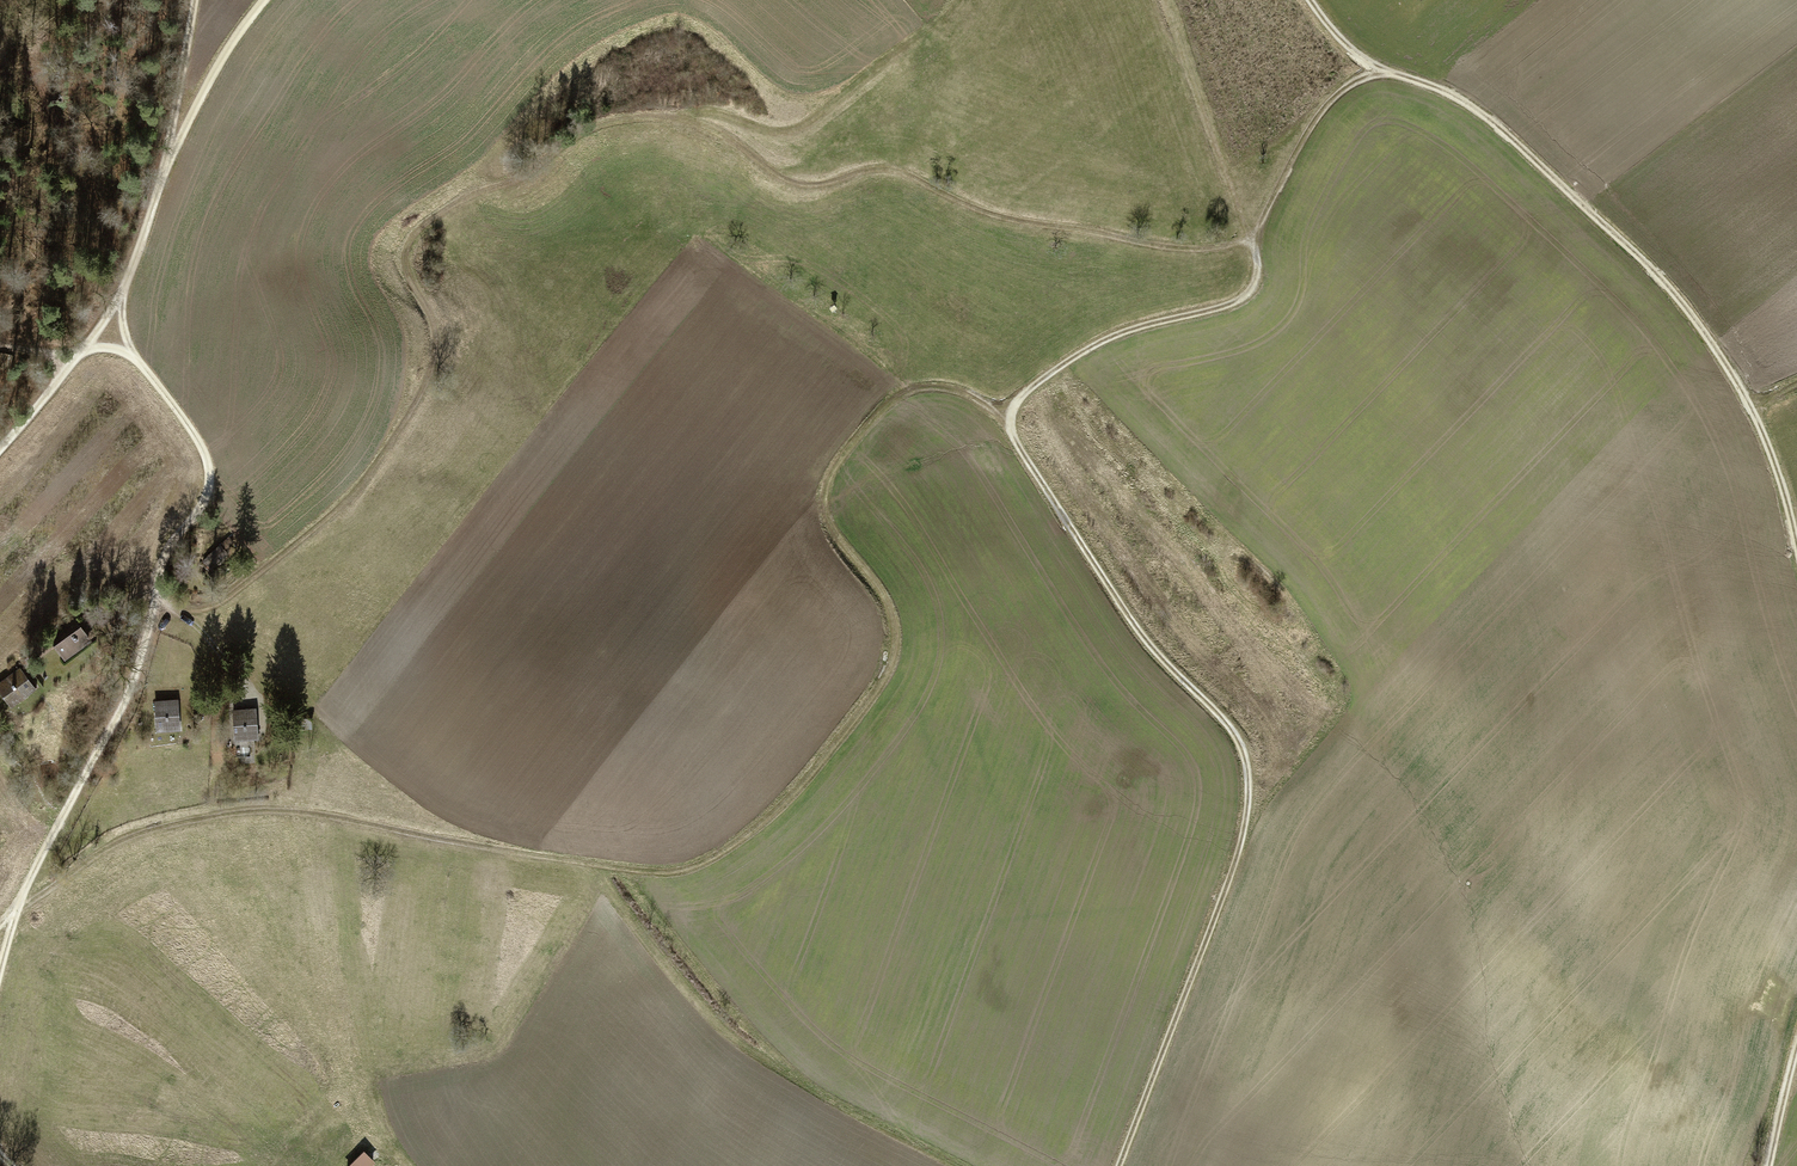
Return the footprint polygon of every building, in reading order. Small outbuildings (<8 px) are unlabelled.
[(226,542),(203,562),(208,567),(214,562),(215,564),(227,553),(224,550),(229,545),(226,542)] [(89,640),(75,622),(56,636),(69,654),(89,640)] [(0,684),(0,690),(12,706),(34,689),(19,670),(0,684)] [(178,702),(156,703),(157,725),(170,724),(170,729),(179,729),(178,702)] [(256,710),(234,712),(236,739),(258,737),(256,710)] [(250,747),(236,748),(237,755),(251,755),(250,747)] [(365,1150),(351,1165),(375,1165),(379,1161),(365,1150)]
